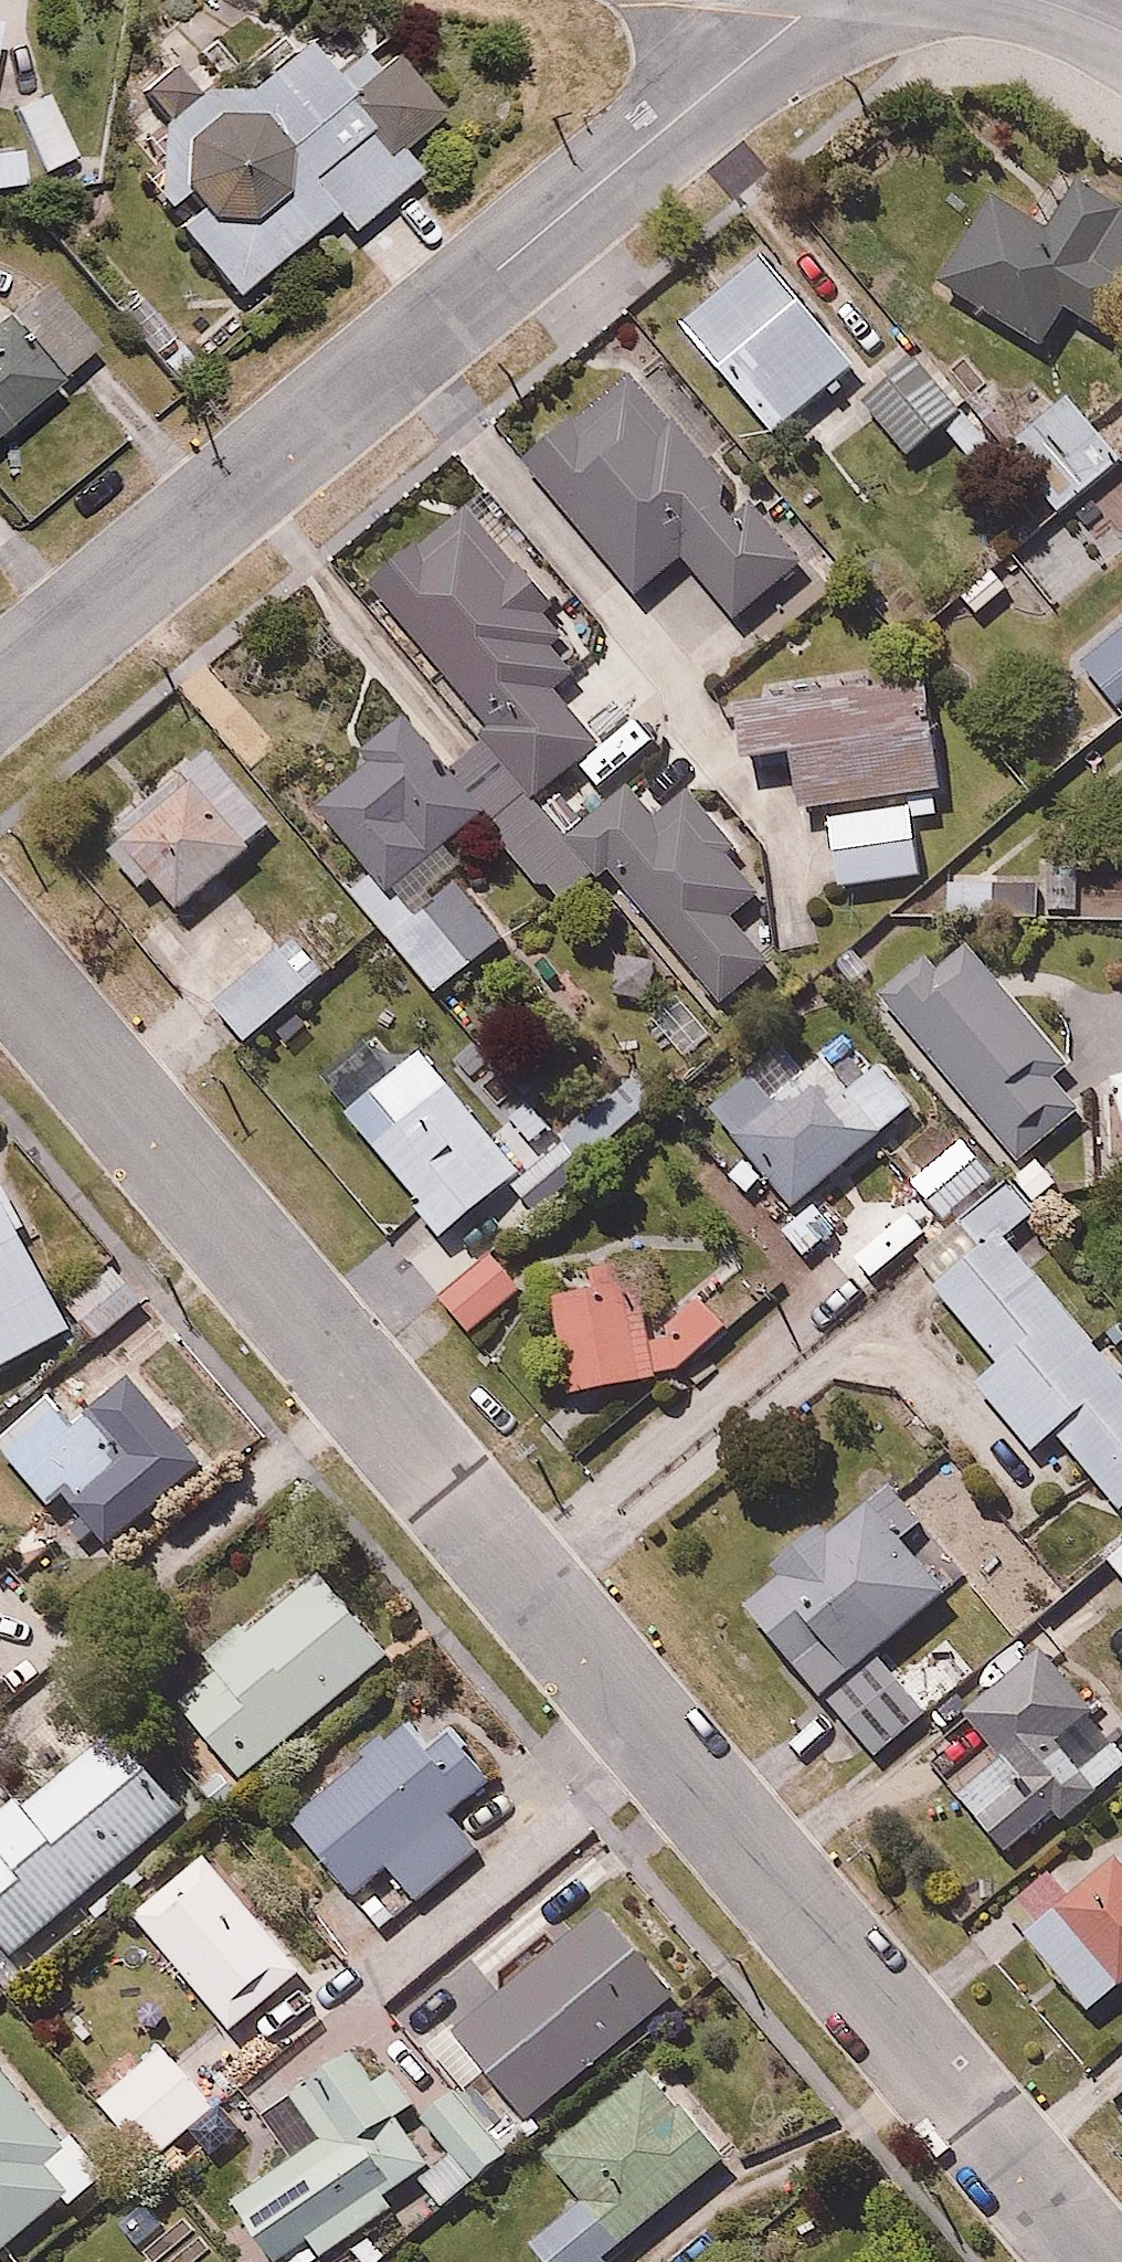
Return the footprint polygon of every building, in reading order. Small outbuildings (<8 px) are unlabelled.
[(177,213),(234,286),(336,206),(354,229),(428,171),(405,142),(444,111),(394,48),(384,56),(370,38),(339,63),(313,30),(245,84),(210,78),(149,126),(140,163),(165,198),(179,186),(192,201),(177,213)] [(51,80),(14,100),(52,170),(89,150),(51,80)] [(1121,342),(1121,187),(1096,168),(1050,230),(998,192),(942,267),(1047,344),(1074,308),(1121,343),(1121,342)] [(863,357),(760,240),(678,312),(782,429),(863,357)] [(101,342),(51,283),(18,311),(10,303),(0,311),(0,428),(101,342)] [(908,451),(962,400),(913,349),(859,400),(908,451)] [(682,555),(737,624),(810,559),(754,497),(730,518),(728,471),(633,369),(596,369),(546,409),(536,454),(553,475),(543,484),(640,593),(682,555)] [(1105,460),(1119,446),(1061,385),(1007,436),(1074,507),(1105,477),(1070,440),(1078,433),(1105,460)] [(339,570),(534,795),(604,733),(568,691),(598,665),(560,620),(567,614),(536,579),(546,570),(458,468),(339,570)] [(1077,657),(1113,703),(1121,696),(1121,621),(1077,657)] [(803,810),(827,809),(834,880),(926,870),(920,817),(947,814),(933,681),(877,687),(874,658),(744,672),(753,751),(797,747),(803,810)] [(303,792),(371,871),(352,888),(441,991),(507,934),(454,873),(468,862),(449,840),(487,807),(400,708),(303,792)] [(579,763),(598,787),(645,748),(625,725),(579,763)] [(159,875),(187,906),(272,828),(203,752),(107,839),(148,885),(159,875)] [(630,781),(564,834),(710,1014),(777,960),(738,913),(759,897),(724,853),(736,844),(689,787),(656,813),(630,781)] [(1049,885),(948,880),(947,911),(1082,917),(1085,859),(1050,858),(1049,885)] [(295,928),(216,999),(252,1038),(330,967),(295,928)] [(1068,1056),(967,949),(949,966),(932,948),(871,1005),(1015,1158),(1076,1101),(1050,1073),(1068,1056)] [(430,1207),(419,1216),(441,1241),(526,1169),(421,1045),(347,1109),(430,1207)] [(912,1185),(877,1139),(916,1109),(879,1061),(851,1083),(826,1051),(731,1127),(794,1206),(858,1155),(891,1200),(912,1185)] [(1103,1071),(1121,1142),(1121,1066),(1103,1071)] [(995,1177),(961,1135),(913,1174),(947,1217),(995,1177)] [(982,1241),(930,1286),(996,1362),(975,1379),(1040,1454),(1060,1436),(1121,1507),(1121,1368),(1008,1236),(1071,1182),(1043,1149),(963,1219),(982,1241)] [(73,1324),(0,1187),(0,1363),(73,1324)] [(488,1241),(436,1292),(473,1329),(524,1278),(488,1241)] [(90,1326),(59,1355),(92,1391),(123,1362),(130,1369),(179,1323),(119,1260),(71,1306),(90,1326)] [(696,1289),(671,1314),(670,1334),(651,1337),(643,1279),(624,1281),(622,1261),(592,1264),(594,1285),(561,1290),(574,1389),(656,1378),(694,1357),(733,1324),(696,1289)] [(110,1542),(204,1462),(132,1378),(83,1420),(56,1388),(0,1436),(0,1441),(54,1505),(70,1492),(110,1542)] [(826,1514),(770,1562),(776,1570),(745,1597),(875,1752),(931,1705),(885,1651),(957,1590),(919,1544),(935,1531),(895,1483),(839,1530),(826,1514)] [(1106,1553),(1121,1574),(1121,1540),(1106,1553)] [(318,1558),(206,1651),(219,1667),(181,1699),(241,1771),(392,1646),(318,1558)] [(967,1707),(996,1740),(952,1777),(1010,1845),(1057,1805),(1067,1816),(1121,1769),(1121,1735),(1121,1734),(1121,1733),(1121,1713),(1070,1652),(1062,1659),(1046,1639),(1021,1661),(1014,1653),(989,1675),(995,1683),(967,1707)] [(12,1675),(0,1660),(0,1685),(12,1675)] [(389,1864),(421,1903),(484,1851),(451,1812),(500,1771),(457,1719),(429,1742),(408,1716),(290,1814),(355,1892),(389,1864)] [(16,1792),(0,1805),(0,1933),(17,1954),(187,1810),(117,1728),(27,1805),(16,1792)] [(212,1845),(132,1909),(229,2033),(310,1969),(212,1845)] [(1119,1848),(1070,1889),(1055,1871),(1021,1898),(1036,1917),(1024,1927),(1089,2005),(1121,1978),(1121,1852),(1119,1848)] [(675,1993),(594,1896),(450,2016),(531,2113),(675,1993)] [(250,2071),(212,2027),(138,2087),(115,2060),(89,2082),(151,2155),(250,2071)] [(446,2207),(539,2141),(515,2107),(504,2114),(475,2072),(422,2109),(432,2123),(417,2133),(404,2115),(419,2105),(391,2066),(376,2076),(344,2031),(280,2077),(318,2131),(228,2194),(278,2261),(313,2237),(325,2254),(401,2200),(392,2188),(419,2169),(446,2207)] [(0,2042),(0,2249),(4,2253),(78,2187),(56,2162),(85,2137),(0,2042)] [(532,2233),(555,2261),(614,2261),(615,2261),(607,2251),(726,2155),(648,2057),(529,2153),(569,2204),(532,2233)]
